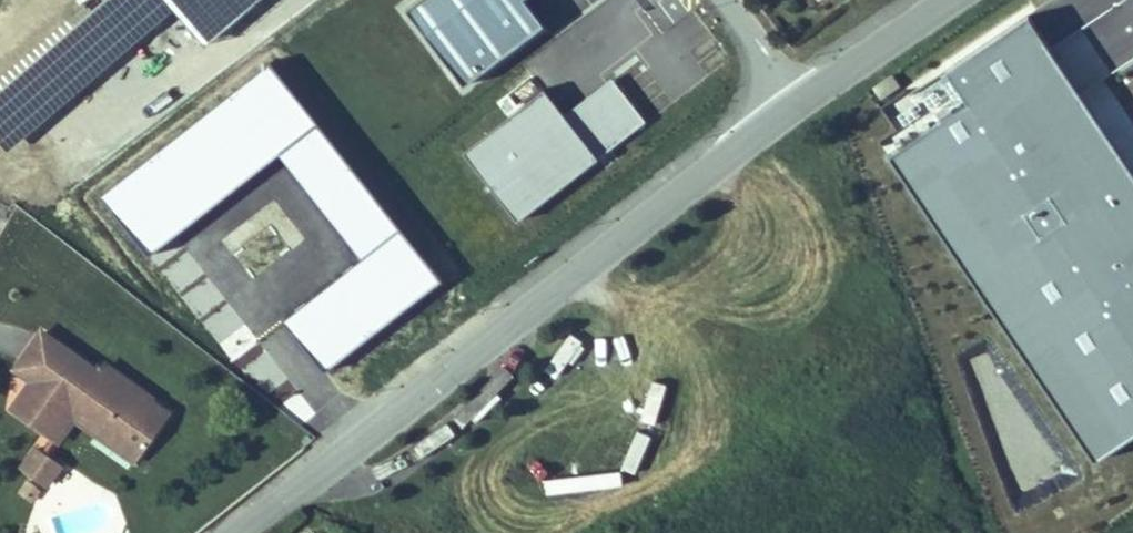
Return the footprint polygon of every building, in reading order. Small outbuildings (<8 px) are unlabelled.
[(405,14),(465,96),(549,35),(525,3),(529,0),(424,0),(405,14)] [(1035,14),(953,68),(973,99),(892,152),(1099,460),(1132,438),(1132,160),(1035,14)] [(902,85),(894,73),(874,86),(882,98),(902,85)] [(613,81),(565,119),(599,162),(647,123),(613,81)] [(565,119),(543,92),(462,154),(517,225),(599,162),(565,119)] [(173,410),(105,363),(100,371),(42,332),(25,357),(42,369),(35,380),(15,410),(59,438),(75,414),(81,406),(87,410),(81,419),(141,458),(173,410)] [(35,380),(42,369),(25,357),(18,370),(35,380)] [(81,419),(87,410),(81,406),(75,414),(81,419)] [(44,485),(58,465),(34,448),(20,469),(44,485)]
